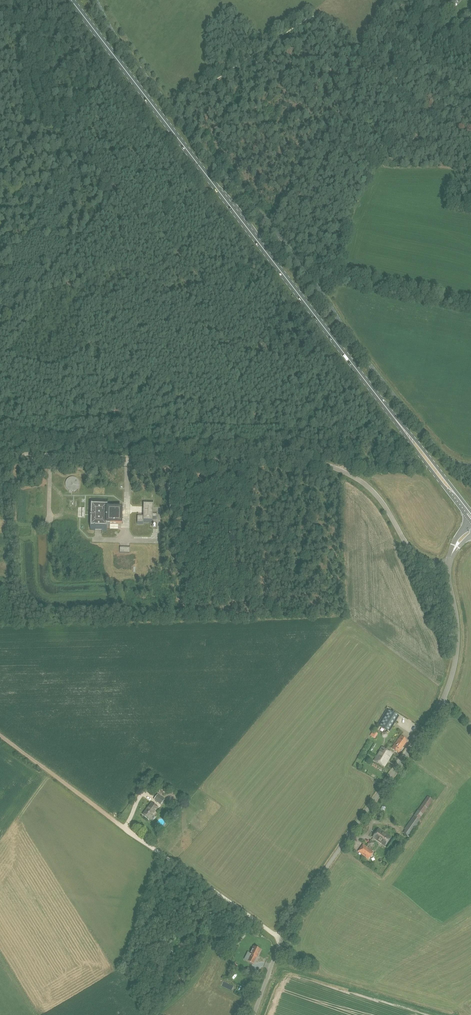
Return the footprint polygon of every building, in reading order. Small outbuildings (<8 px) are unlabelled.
[(108,499),(91,499),(90,530),(107,531),(107,527),(110,527),(110,522),(122,523),(122,522),(121,522),(122,508),(123,508),(111,508),(111,503),(108,503),(108,499)] [(138,513),(137,524),(143,524),(143,523),(153,523),(153,519),(157,519),(157,511),(156,511),(156,514),(153,514),(153,501),(144,500),(143,516),(138,516),(139,513),(138,513)] [(390,731),(399,716),(387,709),(378,725),(390,731)] [(399,753),(408,741),(401,735),(391,748),(399,753)] [(384,767),(392,753),(382,747),(374,760),(384,767)] [(164,799),(158,794),(154,800),(161,804),(164,799)] [(421,820),(419,819),(433,800),(427,796),(402,832),(410,837),(421,820)] [(149,819),(158,807),(152,803),(143,815),(149,819)] [(167,825),(162,818),(159,821),(165,827),(167,825)] [(391,837),(379,829),(373,837),(385,846),(391,837)] [(374,852),(363,844),(358,852),(369,860),(374,852)] [(260,930),(255,933),(259,941),(264,939),(260,930)] [(261,950),(254,946),(250,954),(251,954),(248,960),(253,963),(256,957),(257,957),(261,950)] [(256,971),(248,967),(245,973),(253,977),(256,971)]
